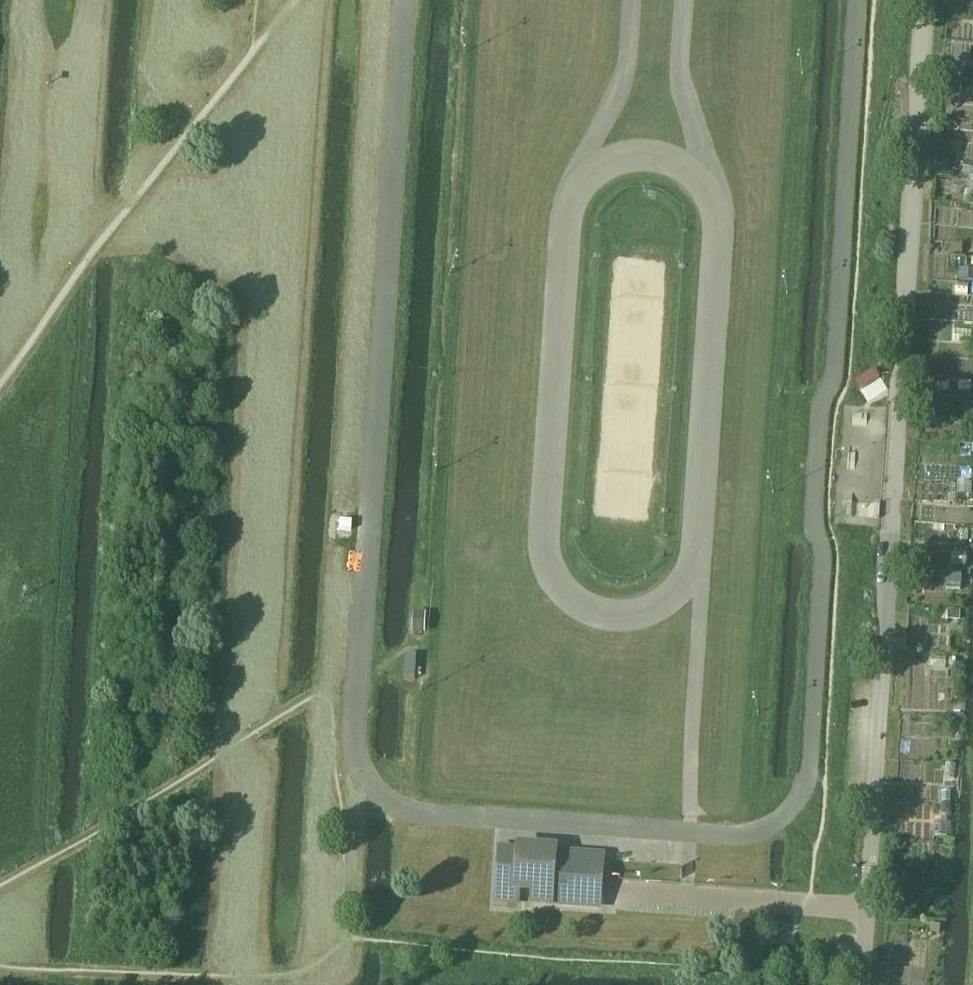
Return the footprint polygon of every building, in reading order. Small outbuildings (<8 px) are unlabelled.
[(337,519),(336,535),(352,536),(353,520),(337,519)] [(413,614),(412,635),(425,636),(426,615),(413,614)] [(415,681),(416,658),(406,657),(405,681),(415,681)] [(501,851),(498,899),(516,901),(517,890),(535,891),(534,902),(598,907),(602,859),(501,851)]
